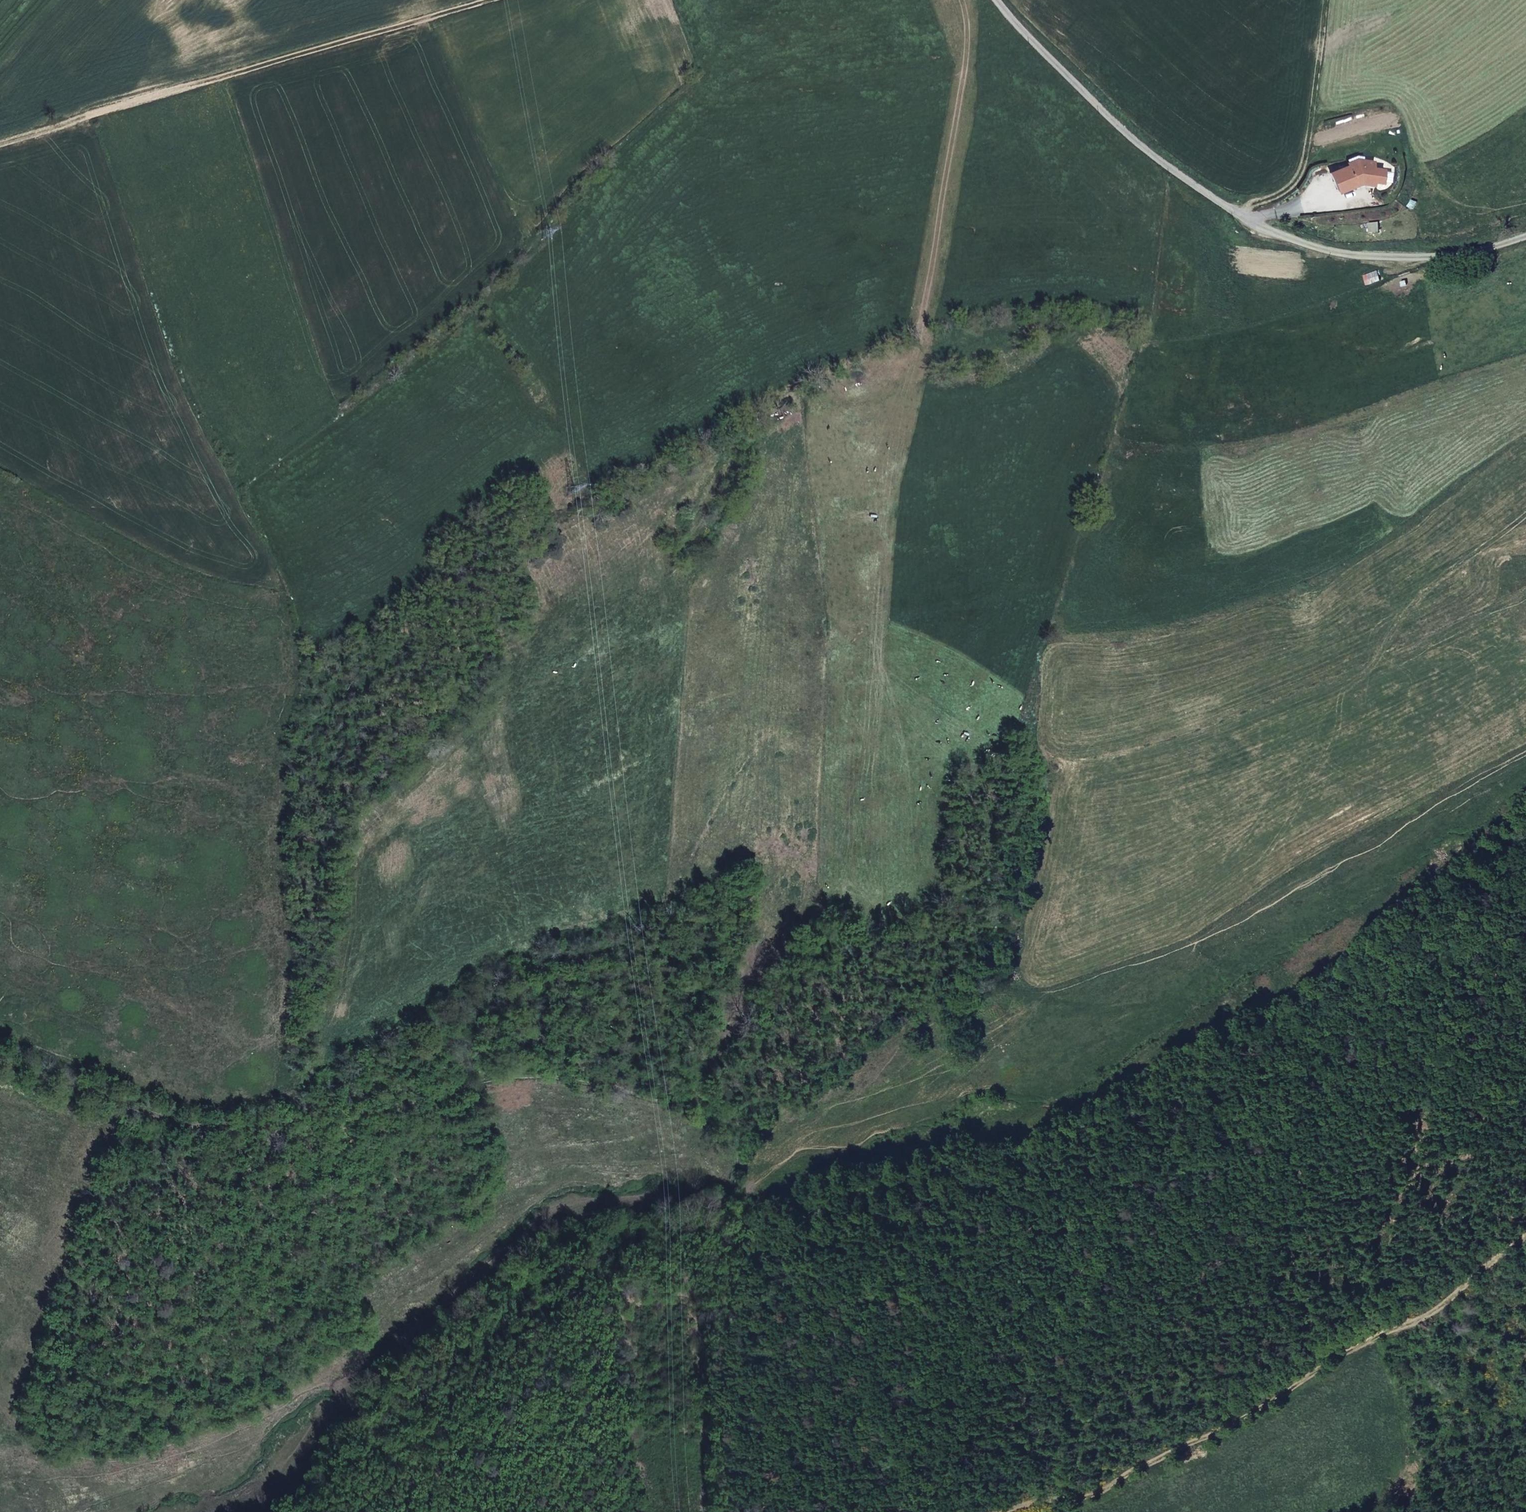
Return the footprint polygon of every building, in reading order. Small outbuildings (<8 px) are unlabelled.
[(1348,166),(1330,173),(1338,192),(1357,184),(1356,182),(1360,180),(1373,182),(1373,181),(1381,182),(1383,169),(1372,168),(1373,162),(1356,159),(1347,163),(1348,166)] [(1369,223),(1370,232),(1380,231),(1379,222),(1369,223)] [(1378,270),(1364,275),(1367,285),(1381,280),(1378,270)]
